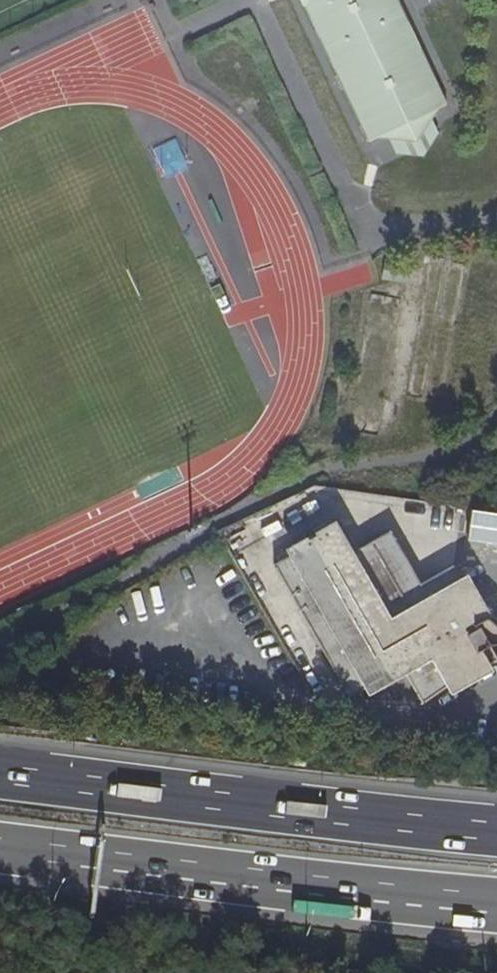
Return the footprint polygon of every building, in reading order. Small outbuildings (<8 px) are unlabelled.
[(303,8),(305,6),(325,49),(331,46),(337,59),(331,62),(369,143),(379,139),(387,135),(389,140),(431,121),(428,115),(437,111),(446,107),(408,26),(402,28),(396,16),(402,13),(396,0),(299,0),(303,8)] [(408,26),(402,13),(396,16),(402,28),(408,26)] [(331,46),(325,49),(331,62),(337,59),(331,46)] [(428,115),(431,121),(437,111),(428,115)] [(431,121),(389,140),(416,143),(431,121)] [(496,672),(496,669),(492,657),(496,653),(496,630),(495,627),(487,631),(457,576),(425,594),(396,539),(361,557),(349,533),(278,572),(351,705),(404,676),(422,713),(465,686),(496,672)]
